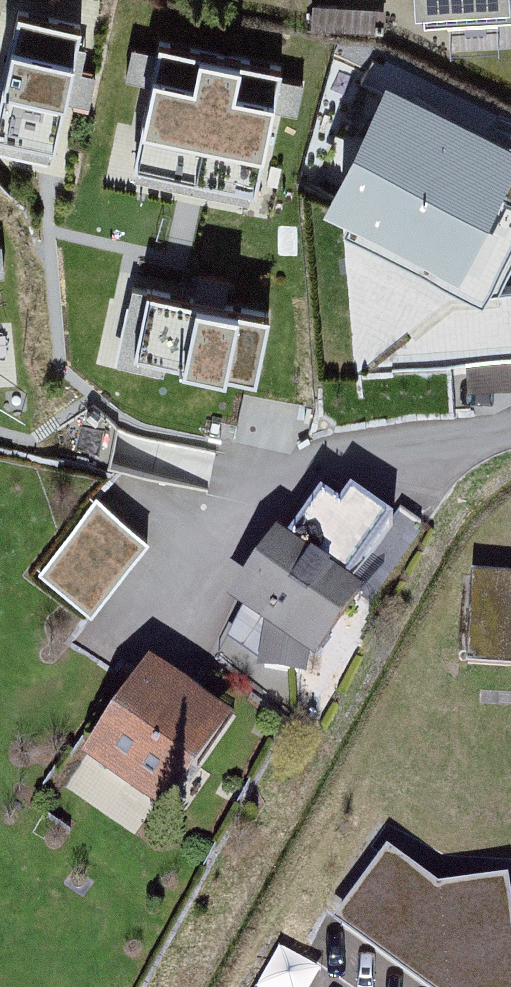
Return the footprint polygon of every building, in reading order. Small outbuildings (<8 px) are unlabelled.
[(415,16),(424,15),(425,28),(510,22),(510,0),(414,0),(415,16)] [(0,97),(0,139),(53,149),(81,28),(17,15),(0,97)] [(220,56),(160,42),(132,165),(194,179),(220,56)] [(254,192),(281,70),(220,56),(194,179),(254,192)] [(322,214),(339,377),(510,362),(510,296),(496,297),(510,264),(510,144),(386,81),(322,214)] [(104,341),(134,346),(147,278),(117,272),(104,341)] [(146,291),(132,357),(258,383),(270,318),(146,291)] [(288,538),(276,530),(233,591),(312,646),(357,581),(340,569),(382,509),(352,488),(341,505),(321,491),(288,538)] [(94,618),(153,544),(96,500),(38,574),(94,618)] [(472,576),(466,667),(510,670),(510,579),(472,576)] [(221,710),(150,661),(89,748),(161,797),(221,710)] [(387,863),(339,930),(417,986),(510,986),(510,945),(503,892),(437,901),(387,863)] [(314,956),(273,939),(254,986),(301,986),(314,956)]
